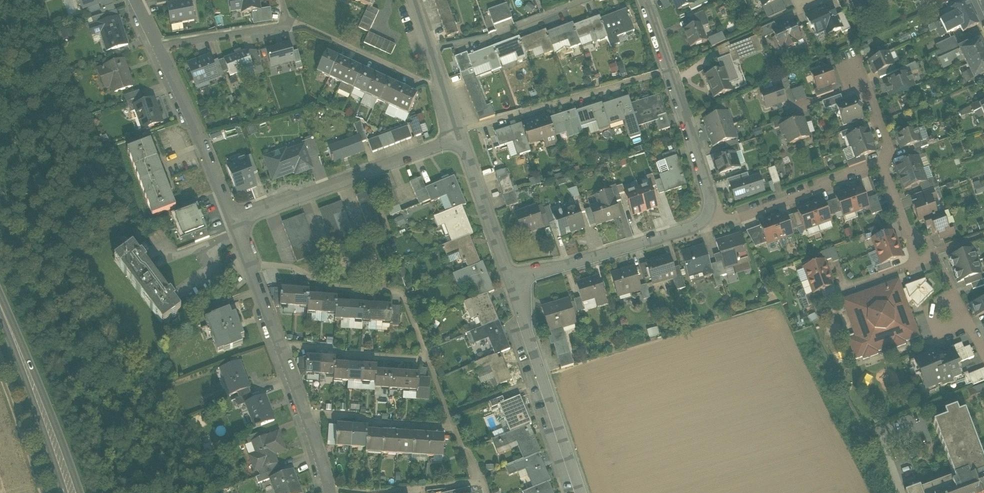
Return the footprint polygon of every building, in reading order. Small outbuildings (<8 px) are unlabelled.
[(77,9),(82,7),(80,0),(76,0),(74,0),(77,9)] [(242,0),(230,0),(232,11),(243,10),(242,0)] [(243,13),(252,11),(260,10),(259,0),(242,0),(243,10),(243,13)] [(435,5),(437,10),(449,6),(447,0),(435,5)] [(677,11),(689,6),(693,5),(692,1),(691,0),(673,0),(677,11)] [(692,1),(693,5),(689,6),(691,11),(708,3),(706,0),(695,0),(692,1)] [(767,19),(786,11),(781,0),(778,0),(763,7),(762,8),(767,19)] [(856,10),(878,0),(851,0),(856,10)] [(167,5),(171,24),(182,22),(181,19),(194,17),(191,1),(167,5)] [(951,9),(954,14),(957,21),(972,13),(966,1),(951,9)] [(88,7),(91,14),(101,11),(100,9),(102,7),(100,3),(88,7)] [(102,7),(100,9),(101,11),(102,15),(116,11),(113,3),(102,7)] [(529,3),(523,10),(529,14),(535,8),(529,3)] [(488,11),(494,25),(512,18),(507,4),(488,11)] [(368,6),(366,12),(376,16),(379,11),(372,8),(369,7),(368,6)] [(439,16),(451,11),(449,6),(437,10),(439,16)] [(951,16),(954,14),(951,9),(950,7),(939,12),(943,20),(946,18),(951,16)] [(813,28),(817,35),(826,31),(827,35),(841,29),(836,16),(832,9),(827,12),(825,8),(805,17),(811,29),(813,28)] [(260,10),(252,11),(254,24),(272,21),(270,9),(260,10)] [(600,19),(605,32),(621,26),(624,34),(626,34),(634,31),(626,9),(600,19)] [(92,18),(94,25),(100,23),(117,18),(118,17),(116,11),(102,15),(92,18)] [(439,16),(441,21),(453,17),(451,11),(439,16)] [(366,12),(364,17),(374,22),(376,16),(366,12)] [(691,18),(694,26),(700,24),(699,21),(706,18),(703,12),(691,18)] [(841,29),(842,33),(850,30),(843,13),(836,16),(841,29)] [(972,13),(957,21),(960,27),(963,32),(978,25),(972,13)] [(943,27),(943,28),(957,21),(954,14),(951,16),(952,17),(947,20),(946,18),(943,20),(940,21),(943,27)] [(364,17),(361,23),(371,27),(374,22),(364,17)] [(441,21),(443,27),(455,23),(453,17),(441,21)] [(599,17),(573,26),(579,40),(595,34),(598,41),(607,38),(605,32),(600,19),(599,17)] [(117,18),(100,23),(103,33),(105,40),(103,41),(103,42),(106,52),(128,45),(124,34),(122,35),(117,18)] [(700,24),(702,27),(709,24),(706,18),(699,21),(700,24)] [(934,24),(937,30),(943,27),(940,21),(934,24)] [(960,27),(957,21),(943,28),(947,34),(960,27)] [(183,30),(182,22),(171,24),(173,32),(183,30)] [(92,36),(103,33),(100,23),(94,25),(89,26),(92,36)] [(369,33),(371,27),(361,23),(358,28),(369,33)] [(459,34),(455,23),(443,27),(448,38),(459,34)] [(572,23),(547,33),(552,47),(554,46),(568,41),(571,48),(580,45),(579,40),(573,26),(572,23)] [(760,30),(764,38),(773,34),(772,31),(777,29),(774,23),(760,30)] [(797,31),(795,25),(794,25),(789,24),(789,23),(777,29),(772,31),(773,34),(775,33),(777,37),(775,38),(772,39),(777,50),(780,49),(785,47),(786,50),(797,45),(796,42),(801,40),(800,37),(801,33),(797,31)] [(684,29),(690,47),(707,41),(702,27),(700,24),(694,26),(684,29)] [(617,37),(624,34),(621,26),(605,32),(607,38),(611,47),(619,44),(617,37)] [(943,28),(943,27),(937,30),(941,37),(947,34),(943,28)] [(71,29),(61,32),(63,38),(63,40),(74,36),(71,29)] [(546,30),(520,40),(525,54),(532,51),(541,48),(544,55),(554,52),(552,47),(547,33),(546,30)] [(818,44),(827,35),(826,31),(817,35),(814,36),(818,44)] [(55,40),(63,38),(61,32),(60,32),(53,34),(55,40)] [(95,45),(103,42),(103,41),(105,40),(103,33),(92,36),(95,45)] [(374,35),(369,33),(364,43),(369,46),(374,35)] [(708,40),(712,47),(726,41),(722,33),(708,40)] [(911,39),(908,33),(897,38),(900,44),(911,39)] [(595,34),(579,40),(580,45),(581,47),(598,41),(595,34)] [(617,37),(619,44),(628,41),(626,34),(624,34),(617,37)] [(380,38),(374,35),(369,46),(375,48),(380,38)] [(519,37),(493,46),(498,61),(515,55),(517,62),(527,58),(525,54),(520,40),(519,37)] [(735,56),(736,59),(761,50),(756,37),(730,47),(733,56),(735,56)] [(385,40),(380,38),(375,48),(380,51),(385,40)] [(936,45),(939,52),(954,45),(951,38),(936,45)] [(390,43),(385,40),(380,51),(386,53),(390,43)] [(554,46),(557,53),(564,48),(571,48),(568,41),(554,46)] [(959,49),(964,59),(967,65),(969,64),(983,56),(983,51),(983,48),(982,48),(979,42),(967,47),(966,45),(959,49)] [(396,45),(390,43),(386,53),(391,56),(396,45)] [(717,48),(722,60),(729,57),(729,58),(733,56),(730,47),(728,43),(717,48)] [(290,44),(267,50),(271,67),(294,61),(292,52),(290,44)] [(868,45),(861,47),(865,57),(872,54),(868,45)] [(956,50),(954,45),(939,52),(936,53),(939,60),(946,56),(957,51),(956,50)] [(493,46),(468,56),(467,56),(473,70),(489,64),(491,72),(501,68),(498,61),(493,46)] [(541,48),(532,51),(535,58),(544,55),(541,48)] [(887,52),(893,64),(900,61),(894,49),(887,52)] [(951,65),(964,59),(959,49),(956,50),(957,51),(946,56),(951,65)] [(253,67),(252,66),(248,55),(247,51),(224,59),(228,71),(230,76),(238,73),(241,82),(257,76),(255,71),(253,67)] [(298,51),(292,52),(294,61),(297,70),(303,68),(298,51)] [(261,63),(260,63),(257,52),(250,54),(254,66),(261,63)] [(325,73),(324,76),(329,78),(330,76),(338,60),(333,58),(334,56),(326,52),(318,70),(325,73)] [(869,61),(875,74),(877,73),(893,65),(893,64),(887,52),(869,61)] [(475,76),(473,70),(467,56),(468,56),(467,53),(455,57),(457,65),(458,64),(460,71),(463,80),(475,76)] [(501,68),(517,62),(515,55),(498,61),(501,68)] [(834,66),(831,55),(825,58),(829,68),(834,66)] [(187,64),(194,82),(207,77),(209,82),(218,78),(212,62),(210,56),(187,64)] [(943,69),(951,65),(946,56),(939,60),(943,69)] [(969,64),(972,71),(970,72),(968,73),(971,80),(973,78),(974,79),(983,74),(983,56),(969,64)] [(706,76),(714,98),(732,92),(729,84),(727,80),(736,76),(731,61),(729,58),(729,57),(722,60),(718,61),(721,70),(706,76)] [(336,81),(341,84),(350,66),(345,64),(346,61),(339,58),(338,60),(330,76),(337,79),(336,81)] [(224,59),(219,61),(223,73),(228,71),(224,59)] [(104,66),(104,68),(108,80),(111,87),(113,93),(133,86),(124,60),(104,66)] [(218,60),(212,62),(218,78),(224,76),(223,73),(219,61),(218,60)] [(618,72),(615,63),(608,65),(612,74),(618,72)] [(898,70),(901,76),(910,73),(911,75),(918,73),(915,63),(898,70)] [(350,66),(341,84),(353,89),(354,87),(362,71),(357,69),(358,67),(351,64),(350,66)] [(473,70),(475,76),(476,77),(491,72),(489,64),(473,70)] [(626,73),(623,64),(618,66),(621,75),(626,73)] [(787,75),(783,65),(778,68),(783,77),(787,75)] [(877,73),(880,78),(887,76),(896,71),(893,65),(877,73)] [(102,82),(108,80),(104,68),(98,70),(102,82)] [(817,89),(817,90),(831,85),(835,84),(829,68),(811,74),(817,89)] [(363,69),(362,71),(354,87),(361,90),(360,92),(365,95),(366,92),(374,77),(369,75),(370,73),(363,69)] [(886,89),(886,90),(888,96),(915,87),(911,75),(910,73),(901,76),(900,77),(888,82),(889,85),(887,86),(886,87),(886,89)] [(965,82),(971,80),(968,73),(962,76),(965,82)] [(375,75),(374,77),(366,92),(373,95),(372,98),(377,100),(378,98),(386,82),(381,80),(382,78),(375,75)] [(463,80),(465,86),(477,81),(476,77),(475,76),(463,80)] [(738,81),(736,76),(727,80),(729,84),(738,81)] [(781,87),(781,88),(789,85),(785,76),(773,82),(776,89),(781,87)] [(209,82),(207,77),(194,82),(196,87),(198,91),(210,86),(209,82)] [(104,90),(111,87),(108,80),(102,82),(104,90)] [(387,80),(386,82),(378,98),(385,101),(384,103),(389,106),(398,88),(393,86),(394,84),(387,80)] [(479,87),(477,81),(465,86),(468,91),(479,87)] [(351,95),(353,89),(341,84),(339,90),(351,95)] [(781,88),(783,94),(789,87),(789,85),(781,88)] [(814,90),(816,98),(833,91),(831,85),(817,90),(817,89),(814,90)] [(399,86),(398,88),(389,106),(398,110),(408,114),(417,94),(399,86)] [(481,92),(479,87),(468,91),(470,97),(481,92)] [(761,94),(766,108),(771,106),(780,103),(786,101),(783,94),(781,88),(781,87),(776,89),(772,90),(761,94)] [(791,91),(795,102),(806,98),(802,87),(791,91)] [(360,92),(353,89),(351,95),(363,100),(365,95),(360,92)] [(125,96),(127,102),(141,97),(139,91),(125,96)] [(483,98),(481,92),(470,97),(472,102),(483,98)] [(365,95),(363,100),(361,105),(373,110),(377,100),(372,98),(365,95)] [(659,95),(631,104),(634,114),(637,123),(656,117),(665,114),(659,95)] [(822,102),(825,110),(836,105),(843,102),(840,95),(822,102)] [(143,102),(141,97),(127,102),(131,113),(132,112),(136,111),(134,105),(143,102)] [(608,122),(623,117),(634,114),(631,104),(629,97),(603,106),(608,122)] [(486,103),(483,98),(472,102),(474,108),(486,103)] [(841,118),(843,126),(863,118),(860,111),(862,107),(858,105),(855,98),(843,102),(836,105),(838,112),(836,116),(841,118)] [(141,117),(145,129),(162,123),(154,99),(143,102),(134,105),(136,111),(139,118),(141,117)] [(488,109),(486,103),(474,108),(476,114),(488,109)] [(782,109),(780,103),(771,106),(773,112),(782,109)] [(960,112),(961,117),(973,113),(974,113),(981,110),(979,105),(978,103),(960,112)] [(602,104),(576,112),(581,127),(596,122),(599,132),(610,128),(608,122),(603,106),(602,104)] [(713,109),(716,116),(727,112),(724,104),(713,109)] [(825,110),(836,116),(838,112),(836,105),(825,110)] [(209,115),(205,106),(199,108),(203,118),(209,115)] [(395,117),(398,110),(389,106),(386,113),(395,117)] [(493,107),(488,109),(476,114),(479,121),(496,114),(493,107)] [(398,110),(395,117),(399,115),(406,118),(408,114),(398,110)] [(979,119),(983,116),(981,111),(981,110),(974,113),(979,119)] [(139,118),(136,111),(132,112),(139,131),(145,129),(141,117),(139,118)] [(575,111),(549,119),(554,135),(570,130),(572,137),(582,133),(582,131),(581,127),(576,112),(575,111)] [(704,121),(708,134),(731,126),(727,112),(716,116),(704,121)] [(637,123),(634,114),(623,117),(625,123),(630,138),(641,135),(637,123)] [(655,122),(658,131),(669,127),(665,114),(656,117),(657,119),(655,122)] [(548,116),(522,125),(528,145),(544,140),(547,147),(557,144),(554,135),(549,119),(548,116)] [(608,122),(610,128),(625,123),(623,117),(608,122)] [(772,123),(774,129),(779,128),(779,127),(788,125),(786,118),(772,123)] [(807,130),(806,125),(804,125),(803,121),(798,122),(798,121),(792,122),(792,123),(788,125),(779,127),(779,128),(782,136),(786,134),(790,144),(809,138),(808,133),(807,130)] [(361,143),(367,141),(360,122),(354,124),(358,137),(359,137),(361,143)] [(410,125),(414,137),(423,134),(420,126),(418,122),(410,125)] [(590,134),(599,132),(596,122),(581,127),(582,131),(588,128),(590,134)] [(811,123),(806,125),(807,130),(808,133),(814,131),(811,123)] [(420,126),(423,134),(429,132),(426,124),(420,126)] [(530,151),(528,145),(522,125),(522,124),(495,132),(499,147),(506,145),(515,142),(520,155),(530,151)] [(256,125),(246,128),(248,136),(258,132),(256,125)] [(408,126),(402,129),(406,140),(412,138),(408,126)] [(736,139),(731,126),(708,134),(713,147),(725,143),(736,139)] [(926,140),(928,146),(931,145),(924,127),(917,130),(921,142),(926,140)] [(760,128),(753,131),(755,137),(763,135),(760,128)] [(402,129),(396,131),(400,142),(406,140),(402,129)] [(841,133),(843,139),(847,137),(854,134),(852,129),(841,133)] [(896,136),(901,149),(913,145),(921,142),(917,130),(916,129),(896,136)] [(847,137),(851,148),(871,141),(867,130),(854,134),(847,137)] [(396,131),(390,133),(395,144),(400,142),(396,131)] [(390,133),(385,135),(389,146),(395,144),(390,133)] [(109,142),(106,135),(100,137),(103,144),(109,142)] [(385,135),(379,137),(383,148),(389,146),(385,135)] [(333,160),(334,163),(364,152),(361,143),(359,137),(358,137),(329,148),(332,158),(331,158),(332,161),(333,160)] [(379,137),(374,139),(378,150),(383,148),(379,137)] [(313,138),(302,143),(304,147),(308,160),(319,155),(313,138)] [(372,153),(378,150),(374,139),(368,141),(372,153)] [(725,143),(727,148),(738,144),(736,139),(725,143)] [(913,145),(915,151),(928,146),(926,140),(921,142),(913,145)] [(875,152),(871,141),(851,148),(855,159),(864,156),(875,152)] [(128,150),(153,216),(176,208),(151,142),(128,150)] [(510,157),(520,155),(515,142),(506,145),(510,157)] [(741,152),(738,144),(727,148),(722,150),(724,157),(734,153),(734,154),(741,152)] [(642,146),(635,148),(637,154),(644,151),(642,146)] [(270,156),(265,158),(273,180),(295,172),(296,175),(312,169),(308,160),(304,147),(286,154),(285,151),(280,153),(279,150),(269,154),(270,156)] [(560,154),(558,147),(548,150),(550,157),(560,154)] [(846,162),(855,159),(851,148),(843,151),(846,162)] [(909,153),(911,159),(917,157),(923,155),(921,149),(909,153)] [(662,156),(664,161),(667,161),(676,157),(674,152),(662,156)] [(745,164),(741,152),(734,154),(738,166),(745,164)] [(714,160),(718,175),(739,168),(738,166),(734,154),(734,153),(724,157),(714,160)] [(917,157),(922,170),(928,167),(931,166),(926,154),(923,155),(917,157)] [(251,155),(246,157),(247,160),(252,174),(257,172),(251,155)] [(846,162),(849,168),(866,162),(864,156),(855,159),(846,162)] [(676,157),(667,161),(671,172),(661,176),(659,176),(661,180),(665,192),(665,193),(686,186),(676,157)] [(895,166),(900,178),(922,170),(917,157),(911,159),(895,166)] [(239,163),(228,167),(238,193),(256,186),(252,174),(247,160),(246,160),(239,163)] [(657,165),(661,176),(671,172),(667,161),(664,161),(664,162),(657,165)] [(573,166),(565,167),(567,175),(575,173),(573,166)] [(775,167),(768,169),(773,185),(780,182),(775,167)] [(926,181),(933,179),(928,167),(922,170),(926,181)] [(495,173),(497,179),(508,175),(506,169),(495,173)] [(926,181),(922,170),(900,178),(904,190),(911,187),(912,189),(917,187),(917,185),(919,184),(926,182),(926,181)] [(727,180),(729,187),(730,186),(730,185),(749,179),(748,173),(727,180)] [(497,179),(499,184),(510,180),(508,175),(497,179)] [(652,175),(646,177),(649,185),(650,189),(656,187),(655,183),(652,175)] [(749,179),(730,185),(730,186),(735,201),(764,192),(759,176),(749,179)] [(449,195),(455,209),(461,207),(466,205),(454,177),(426,188),(426,189),(428,194),(430,200),(431,202),(440,199),(447,196),(449,195)] [(410,182),(412,188),(423,183),(421,178),(410,182)] [(919,184),(923,193),(932,190),(938,188),(939,187),(935,178),(933,179),(926,181),(926,182),(919,184)] [(377,184),(381,194),(392,189),(388,179),(377,184)] [(499,184),(501,190),(512,186),(510,180),(499,184)] [(661,180),(655,183),(656,187),(659,194),(665,192),(661,180)] [(412,188),(415,193),(426,189),(426,188),(423,183),(412,188)] [(649,185),(638,189),(646,211),(657,207),(650,189),(649,185)] [(974,188),(977,195),(983,192),(983,188),(983,185),(974,188)] [(501,190),(503,196),(514,192),(512,186),(501,190)] [(574,198),(579,196),(576,186),(566,189),(574,198)] [(611,191),(615,203),(621,201),(619,195),(616,188),(616,186),(609,188),(610,191),(611,191)] [(622,186),(616,188),(619,195),(625,193),(622,186)] [(854,188),(848,190),(856,213),(869,208),(866,200),(862,188),(854,190),(854,188)] [(932,190),(936,199),(936,200),(937,200),(941,198),(938,188),(932,190)] [(381,194),(384,199),(395,195),(393,189),(381,194)] [(415,193),(417,199),(428,194),(426,189),(415,193)] [(625,193),(632,216),(646,211),(638,189),(625,193)] [(843,217),(856,213),(848,190),(842,192),(843,195),(835,197),(836,199),(841,213),(843,217)] [(936,199),(932,190),(923,193),(915,196),(918,204),(931,200),(931,201),(936,199)] [(596,225),(596,226),(620,218),(615,203),(611,191),(610,191),(598,196),(602,207),(590,211),(591,211),(596,225)] [(356,196),(358,202),(370,198),(367,192),(356,196)] [(503,196),(505,202),(516,198),(514,192),(503,196)] [(430,200),(428,194),(417,199),(419,204),(430,200)] [(397,200),(395,195),(384,199),(386,205),(397,200)] [(449,195),(447,196),(452,210),(455,209),(449,195)] [(447,196),(440,199),(445,213),(452,210),(447,196)] [(577,207),(579,214),(585,213),(584,211),(579,196),(574,198),(577,207)] [(869,208),(872,215),(882,212),(876,196),(866,200),(869,208)] [(358,202),(360,207),(372,203),(370,198),(358,202)] [(518,204),(516,198),(505,202),(507,208),(518,204)] [(836,199),(830,201),(835,215),(841,213),(836,199)] [(937,215),(942,213),(937,200),(936,200),(936,199),(931,201),(937,215)] [(183,211),(197,206),(195,200),(181,205),(183,211)] [(399,206),(397,200),(386,205),(388,210),(399,206)] [(919,222),(923,220),(937,215),(931,201),(931,200),(918,204),(913,206),(919,222)] [(816,202),(810,204),(818,226),(830,222),(831,221),(829,217),(825,203),(824,201),(816,204),(816,202)] [(829,217),(835,215),(830,201),(825,203),(829,217)] [(330,206),(332,212),(343,207),(341,202),(330,206)] [(360,207),(362,213),(374,209),(372,203),(360,207)] [(806,230),(818,226),(810,204),(804,206),(805,208),(797,211),(798,213),(803,227),(805,231),(806,230)] [(546,215),(544,210),(542,205),(536,208),(537,210),(539,218),(546,215)] [(207,232),(197,206),(183,211),(173,215),(173,216),(174,215),(184,240),(182,240),(183,241),(193,237),(207,232)] [(319,210),(321,216),(332,212),(330,206),(319,210)] [(402,212),(399,206),(388,210),(390,216),(402,212)] [(345,213),(343,207),(332,212),(334,217),(345,213)] [(473,234),(461,207),(455,209),(452,210),(445,213),(434,218),(438,228),(440,227),(447,224),(451,234),(455,242),(465,237),(469,236),(473,234)] [(577,207),(564,211),(572,232),(584,228),(579,214),(577,207)] [(544,210),(546,215),(549,225),(554,222),(552,216),(549,208),(544,210)] [(362,213),(364,218),(376,214),(374,209),(362,213)] [(514,214),(522,235),(542,229),(543,228),(539,218),(537,210),(528,213),(527,210),(526,210),(527,211),(515,214),(514,214)] [(559,236),(572,232),(564,211),(552,216),(554,222),(559,236)] [(585,213),(590,227),(596,225),(591,211),(585,213)] [(948,211),(942,213),(948,228),(951,227),(954,226),(948,211)] [(321,216),(323,221),(334,217),(332,212),(321,216)] [(347,219),(345,213),(334,217),(336,223),(347,219)] [(798,213),(792,215),(797,229),(803,227),(798,213)] [(856,213),(843,217),(845,223),(858,219),(856,213)] [(942,213),(937,215),(923,220),(927,230),(933,228),(935,234),(938,233),(948,229),(948,228),(942,213)] [(364,218),(366,224),(378,220),(376,214),(364,218)] [(173,216),(173,215),(171,216),(181,242),(183,241),(182,240),(184,240),(174,215),(173,216)] [(293,219),(296,225),(306,221),(304,215),(293,219)] [(550,227),(549,225),(546,215),(539,218),(543,228),(542,229),(550,227)] [(778,216),(772,218),(780,240),(791,236),(793,235),(792,231),(787,217),(786,215),(778,218),(778,216)] [(792,231),(797,229),(792,215),(787,217),(792,231)] [(406,225),(402,216),(396,219),(399,227),(406,225)] [(323,221),(325,227),(336,223),(334,217),(323,221)] [(767,245),(780,240),(772,218),(766,220),(767,222),(759,225),(760,227),(766,244),(767,245)] [(282,223),(285,229),(296,225),(293,219),(282,223)] [(349,224),(347,219),(336,223),(338,228),(349,224)] [(366,224),(369,229),(380,225),(378,220),(366,224)] [(308,227),(306,221),(296,225),(298,231),(308,227)] [(830,222),(818,226),(821,233),(832,229),(830,222)] [(325,227),(328,232),(338,228),(336,223),(325,227)] [(351,229),(349,224),(338,228),(341,234),(351,229)] [(449,235),(451,234),(447,224),(440,227),(444,237),(449,235)] [(285,229),(287,235),(298,231),(296,225),(285,229)] [(382,231),(380,225),(369,229),(371,235),(382,231)] [(809,238),(821,233),(818,226),(806,230),(809,238)] [(310,232),(308,227),(298,231),(300,236),(310,232)] [(746,232),(755,248),(766,244),(760,227),(746,232)] [(938,233),(940,240),(954,235),(951,227),(948,228),(948,229),(938,233)] [(328,232),(330,238),(341,234),(338,228),(328,232)] [(353,235),(351,229),(341,234),(343,239),(353,235)] [(853,236),(850,229),(844,231),(846,238),(853,236)] [(865,235),(866,240),(880,235),(878,230),(865,235)] [(287,235),(289,240),(300,236),(298,231),(287,235)] [(872,239),(877,252),(899,244),(897,238),(895,239),(892,231),(872,239)] [(209,237),(207,232),(193,237),(195,243),(209,237)] [(313,238),(310,232),(300,236),(302,242),(313,238)] [(330,238),(332,243),(343,239),(341,234),(330,238)] [(356,241),(353,235),(343,239),(345,245),(356,241)] [(289,240),(291,246),(302,242),(300,236),(289,240)] [(722,262),(724,269),(725,269),(731,267),(730,266),(748,260),(744,246),(742,246),(739,236),(716,243),(719,254),(722,262)] [(791,236),(780,240),(783,248),(794,244),(791,236)] [(444,251),(446,256),(458,251),(462,259),(463,263),(466,262),(468,268),(480,264),(472,245),(469,247),(465,237),(455,242),(452,243),(442,247),(443,249),(442,250),(443,251),(444,251)] [(315,243),(313,238),(302,242),(304,247),(315,243)] [(345,245),(343,239),(332,243),(334,249),(345,245)] [(770,253),(783,248),(780,240),(767,245),(770,253)] [(291,246),(293,251),(304,247),(302,242),(291,246)] [(317,249),(315,243),(304,247),(306,253),(317,249)] [(901,250),(899,244),(877,252),(881,265),(889,262),(901,258),(899,250),(901,250)] [(952,249),(954,256),(971,250),(969,244),(952,249)] [(689,278),(690,282),(712,275),(713,275),(710,265),(704,246),(681,253),(688,278),(689,278)] [(114,261),(162,326),(181,312),(174,302),(175,301),(170,294),(169,295),(145,264),(146,263),(142,256),(140,257),(133,247),(114,261)] [(293,251),(295,257),(306,253),(304,247),(293,251)] [(831,259),(833,263),(839,260),(834,248),(821,253),(823,260),(824,260),(824,261),(831,259)] [(319,255),(317,249),(306,253),(308,259),(319,255)] [(949,258),(953,270),(978,261),(976,255),(974,254),(973,255),(971,250),(954,256),(949,258)] [(449,264),(462,259),(458,251),(446,256),(449,264)] [(881,265),(877,252),(867,255),(872,269),(876,267),(881,265)] [(308,259),(306,253),(295,257),(297,263),(308,259)] [(714,256),(716,264),(722,262),(719,254),(714,256)] [(646,263),(646,264),(669,257),(669,256),(646,263)] [(650,277),(652,283),(675,276),(673,269),(669,257),(646,264),(650,277)] [(804,269),(808,281),(830,273),(828,267),(826,268),(824,261),(824,260),(823,260),(804,267),(804,269)] [(980,267),(978,261),(953,270),(958,282),(964,280),(980,274),(978,270),(979,269),(980,267)] [(722,262),(716,264),(720,277),(727,275),(725,269),(724,269),(722,262)] [(876,267),(878,273),(891,268),(889,262),(881,265),(876,267)] [(483,263),(480,264),(468,268),(458,273),(463,283),(470,280),(472,285),(477,297),(487,293),(494,290),(489,278),(487,278),(482,264),(483,263)] [(640,266),(644,279),(650,277),(646,264),(640,266)] [(714,279),(720,277),(716,264),(710,265),(713,275),(712,275),(714,279)] [(408,277),(405,267),(398,270),(401,279),(408,277)] [(673,279),(677,291),(685,288),(679,267),(673,269),(675,276),(675,278),(673,279)] [(725,269),(727,275),(727,278),(735,275),(732,267),(731,267),(725,269)] [(611,274),(617,295),(632,291),(632,293),(641,291),(640,287),(634,268),(611,274)] [(800,284),(808,281),(804,269),(796,272),(800,284)] [(459,291),(472,285),(470,280),(463,283),(458,273),(453,275),(459,291)] [(832,279),(830,273),(808,281),(813,294),(821,291),(833,287),(830,279),(832,279)] [(966,286),(971,284),(982,280),(980,274),(964,280),(966,286)] [(675,276),(652,283),(652,286),(673,279),(675,278),(675,276)] [(720,277),(714,279),(716,288),(723,286),(720,277)] [(597,307),(598,308),(607,305),(599,278),(576,285),(580,298),(582,304),(583,304),(595,300),(597,307)] [(906,290),(902,291),(908,306),(912,302),(917,307),(934,291),(925,283),(926,282),(925,279),(905,287),(906,290)] [(982,280),(971,284),(973,290),(983,286),(983,280),(982,280)] [(808,281),(800,284),(802,290),(798,292),(804,308),(808,306),(805,296),(813,294),(808,281)] [(842,301),(854,334),(855,338),(848,340),(855,359),(862,357),(863,359),(878,354),(877,352),(890,347),(891,349),(906,344),(905,342),(919,337),(908,306),(902,291),(899,283),(869,294),(868,291),(842,301)] [(641,291),(644,300),(650,298),(646,285),(640,287),(641,291)] [(834,289),(833,287),(821,291),(825,300),(835,297),(832,289),(834,289)] [(275,306),(280,306),(281,289),(273,289),(273,301),(275,306)] [(285,306),(294,307),(295,290),(281,289),(280,306),(285,306)] [(309,291),(295,290),(294,307),(304,307),(308,308),(309,296),(309,291)] [(805,296),(808,306),(825,300),(821,291),(813,294),(805,296)] [(488,294),(487,293),(477,297),(464,303),(468,312),(474,309),(478,317),(482,328),(499,321),(490,301),(488,302),(486,295),(488,294)] [(323,297),(309,296),(308,308),(308,313),(312,313),(322,314),(323,297)] [(337,298),(323,297),(322,314),(328,314),(336,315),(337,303),(337,298)] [(574,300),(578,313),(585,311),(583,304),(582,304),(580,298),(574,300)] [(583,304),(585,311),(597,307),(595,300),(583,304)] [(983,314),(983,300),(969,305),(972,312),(974,311),(976,317),(983,314)] [(543,310),(549,331),(562,327),(575,323),(569,302),(543,310)] [(229,311),(230,313),(241,309),(238,303),(227,307),(228,311),(229,311)] [(350,304),(337,303),(336,315),(335,320),(341,321),(349,321),(350,304)] [(364,305),(350,304),(349,321),(363,322),(364,305)] [(378,306),(364,305),(363,322),(369,322),(377,323),(378,306)] [(284,314),(294,315),(294,307),(285,306),(284,314)] [(392,307),(378,306),(377,323),(384,323),(390,323),(391,323),(392,307)] [(304,307),(294,307),(294,315),(303,316),(304,307)] [(390,327),(399,327),(400,307),(392,307),(391,323),(390,323),(390,327)] [(474,309),(468,312),(471,320),(478,317),(474,309)] [(223,351),(224,352),(242,345),(240,339),(244,337),(235,315),(231,317),(230,313),(229,311),(228,311),(226,312),(227,315),(212,320),(211,321),(212,324),(207,326),(212,338),(212,340),(215,339),(218,347),(221,346),(223,351)] [(211,317),(212,320),(227,315),(226,312),(211,317)] [(311,322),(321,322),(322,314),(312,313),(311,322)] [(815,313),(807,317),(810,323),(818,319),(815,313)] [(349,330),(349,321),(341,321),(341,330),(349,330)] [(363,322),(349,321),(349,330),(363,330),(363,322)] [(499,322),(499,321),(482,328),(475,331),(479,340),(491,336),(496,349),(493,350),(495,355),(496,354),(510,349),(503,332),(502,332),(498,322),(499,322)] [(368,331),(376,331),(377,323),(369,322),(368,331)] [(202,328),(206,340),(212,338),(207,326),(202,328)] [(549,331),(557,358),(570,354),(562,327),(549,331)] [(657,327),(647,330),(649,338),(660,335),(657,327)] [(488,339),(493,350),(496,349),(491,336),(479,340),(475,331),(470,333),(474,344),(488,339)] [(626,344),(619,336),(611,343),(619,350),(626,344)] [(215,339),(212,340),(217,353),(223,351),(221,346),(218,347),(215,339)] [(951,347),(953,353),(959,351),(964,349),(962,343),(951,347)] [(970,346),(964,348),(968,359),(974,357),(970,346)] [(963,361),(968,359),(964,348),(964,349),(959,351),(963,361)] [(957,363),(963,361),(959,351),(953,353),(957,363)] [(919,375),(925,390),(941,384),(942,386),(963,378),(962,375),(957,363),(953,353),(941,358),(940,356),(937,355),(934,356),(933,354),(910,364),(915,377),(919,375)] [(501,367),(496,354),(495,355),(473,364),(477,373),(489,368),(494,380),(497,386),(512,380),(505,365),(501,367)] [(557,358),(561,368),(574,365),(570,354),(557,358)] [(306,374),(320,375),(321,358),(307,357),(307,359),(306,374)] [(306,376),(306,374),(307,359),(299,358),(299,371),(301,376),(306,376)] [(335,359),(321,358),(320,375),(326,375),(334,376),(335,364),(335,359)] [(225,381),(231,395),(237,393),(248,389),(248,388),(238,362),(224,368),(228,380),(225,381)] [(349,365),(335,364),(334,376),(334,381),(348,382),(349,365)] [(465,373),(473,370),(471,364),(463,368),(465,373)] [(363,366),(349,365),(348,382),(362,382),(363,366)] [(377,366),(363,366),(362,382),(376,383),(377,372),(377,366)] [(422,368),(419,379),(424,380),(427,370),(422,368)] [(436,371),(438,378),(445,375),(442,368),(436,371)] [(489,368),(477,373),(481,385),(494,380),(489,368)] [(978,383),(983,381),(979,371),(974,373),(978,383)] [(391,373),(377,372),(376,383),(376,389),(390,389),(391,373)] [(404,374),(391,373),(390,389),(403,390),(404,374)] [(966,385),(972,383),(968,375),(967,373),(962,375),(963,378),(966,385)] [(973,386),(978,383),(974,373),(968,375),(972,383),(973,386)] [(320,375),(306,374),(306,376),(306,381),(320,382),(320,375)] [(403,390),(417,391),(418,374),(404,374),(403,390)] [(418,374),(417,391),(417,399),(428,400),(429,380),(424,380),(419,379),(419,374),(418,374)] [(361,391),(362,382),(348,382),(347,390),(361,391)] [(362,382),(361,391),(375,392),(376,389),(376,383),(362,382)] [(967,390),(969,397),(983,392),(983,384),(967,390)] [(237,393),(239,398),(250,394),(248,389),(237,393)] [(403,390),(390,389),(389,397),(403,397),(403,390)] [(417,391),(403,390),(403,397),(403,400),(417,400),(417,399),(417,391)] [(252,400),(250,394),(239,398),(235,400),(237,406),(246,403),(245,402),(252,400)] [(250,409),(257,428),(260,426),(274,421),(270,411),(269,411),(266,403),(267,403),(264,395),(252,400),(245,402),(246,403),(248,410),(250,409)] [(490,402),(492,408),(499,405),(505,402),(503,397),(490,402)] [(508,418),(514,431),(525,427),(529,425),(531,424),(525,410),(522,411),(517,397),(505,402),(499,405),(505,419),(508,418)] [(213,398),(203,401),(206,408),(215,404),(213,398)] [(954,476),(967,471),(969,478),(983,472),(983,462),(964,410),(958,412),(956,407),(944,411),(946,417),(933,422),(954,476)] [(250,409),(248,410),(255,429),(257,428),(250,409)] [(505,435),(514,431),(508,418),(505,419),(499,422),(503,429),(505,435)] [(336,446),(337,425),(329,425),(328,445),(336,446)] [(343,442),(351,443),(352,426),(337,425),(336,446),(343,446),(343,442)] [(368,427),(352,426),(351,443),(351,447),(358,447),(358,443),(367,444),(368,431),(368,427)] [(518,447),(524,460),(537,454),(539,454),(540,453),(533,435),(528,437),(526,434),(528,433),(525,427),(514,431),(505,435),(495,439),(492,440),(492,441),(499,439),(500,442),(499,443),(500,445),(501,444),(503,449),(517,444),(518,447)] [(492,433),(495,439),(505,435),(503,429),(492,433)] [(383,432),(368,431),(367,444),(366,448),(366,452),(373,452),(373,448),(382,449),(383,432)] [(398,433),(383,432),(382,449),(382,453),(388,453),(388,449),(397,450),(398,433)] [(278,433),(267,437),(272,453),(283,449),(278,433)] [(413,434),(398,433),(397,450),(397,454),(404,454),(404,450),(412,451),(413,434)] [(246,438),(248,445),(252,443),(259,440),(257,434),(246,438)] [(429,435),(413,434),(412,451),(412,455),(419,455),(419,451),(428,452),(429,435)] [(444,436),(429,435),(428,452),(427,456),(434,456),(434,452),(443,452),(444,436)] [(252,443),(256,454),(261,468),(262,469),(266,468),(277,464),(272,453),(267,437),(259,440),(252,443)] [(499,439),(492,441),(498,455),(518,447),(517,444),(503,449),(501,444),(500,445),(499,443),(500,442),(499,439)] [(209,443),(202,445),(205,453),(212,450),(209,443)] [(245,446),(249,457),(256,454),(252,443),(248,445),(245,446)] [(257,470),(261,468),(256,454),(249,457),(247,458),(253,473),(257,471),(257,470)] [(529,473),(535,487),(549,482),(550,481),(544,467),(542,468),(537,454),(524,460),(513,464),(517,473),(525,470),(530,468),(532,472),(529,473)] [(266,468),(268,473),(278,469),(277,464),(266,468)] [(517,473),(513,464),(505,467),(509,476),(517,473)] [(257,471),(259,476),(268,473),(266,468),(262,469),(261,468),(257,470),(257,471)] [(528,476),(533,488),(535,487),(529,473),(532,472),(530,468),(525,470),(528,476)] [(281,475),(278,469),(268,473),(270,479),(273,478),(281,475)] [(525,470),(517,473),(520,479),(528,476),(525,470)] [(298,486),(294,476),(295,476),(293,471),(281,475),(273,478),(278,492),(277,492),(301,492),(298,486)] [(921,489),(922,492),(983,492),(983,472),(969,478),(967,471),(954,476),(921,489)] [(270,479),(268,473),(259,476),(256,477),(258,483),(270,479)] [(549,482),(535,487),(533,488),(523,492),(553,492),(549,482)]
